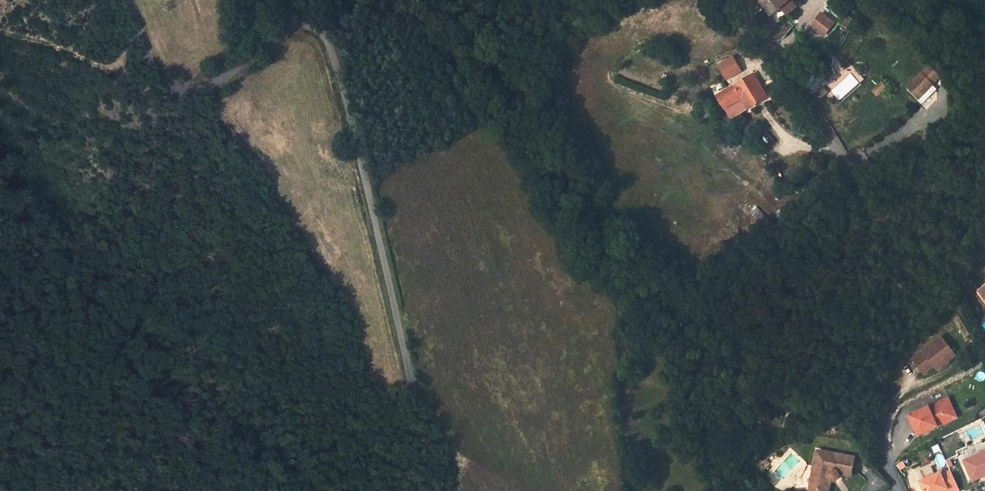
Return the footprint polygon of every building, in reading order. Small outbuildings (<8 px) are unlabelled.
[(801,7),(795,0),(767,0),(777,16),(785,11),(790,16),(801,7)] [(841,23),(824,11),(813,27),(830,40),(841,23)] [(724,81),(741,73),(733,56),(716,64),(724,81)] [(922,101),(945,78),(931,65),(909,88),(922,101)] [(759,72),(723,95),(735,119),(775,98),(759,72)] [(891,88),(884,82),(875,92),(881,98),(891,88)] [(832,94),(825,86),(815,94),(822,103),(832,94)] [(943,336),(918,358),(928,373),(937,365),(940,368),(955,355),(943,336)] [(951,410),(945,397),(911,414),(918,433),(944,421),(942,415),(951,410)] [(951,410),(942,415),(944,421),(954,417),(951,410)] [(964,443),(984,436),(984,425),(984,422),(959,431),(964,443)] [(817,449),(809,490),(824,490),(826,477),(833,482),(836,483),(839,483),(842,481),(844,478),(843,471),(856,469),(859,457),(817,449)] [(970,484),(984,477),(984,450),(960,461),(970,484)] [(856,469),(843,471),(844,478),(855,480),(856,469)] [(954,469),(945,473),(943,470),(923,478),(929,490),(939,490),(942,490),(950,487),(951,490),(953,490),(961,488),(954,469)] [(833,482),(826,477),(824,490),(833,490),(833,482)]
